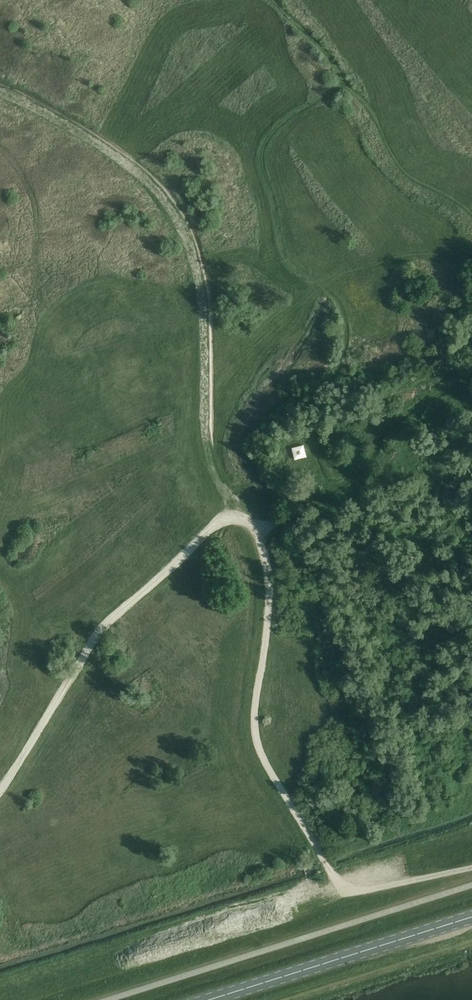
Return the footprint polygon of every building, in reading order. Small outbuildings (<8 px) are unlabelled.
[(291,445),(293,457),(306,454),(303,442),(291,445)]
